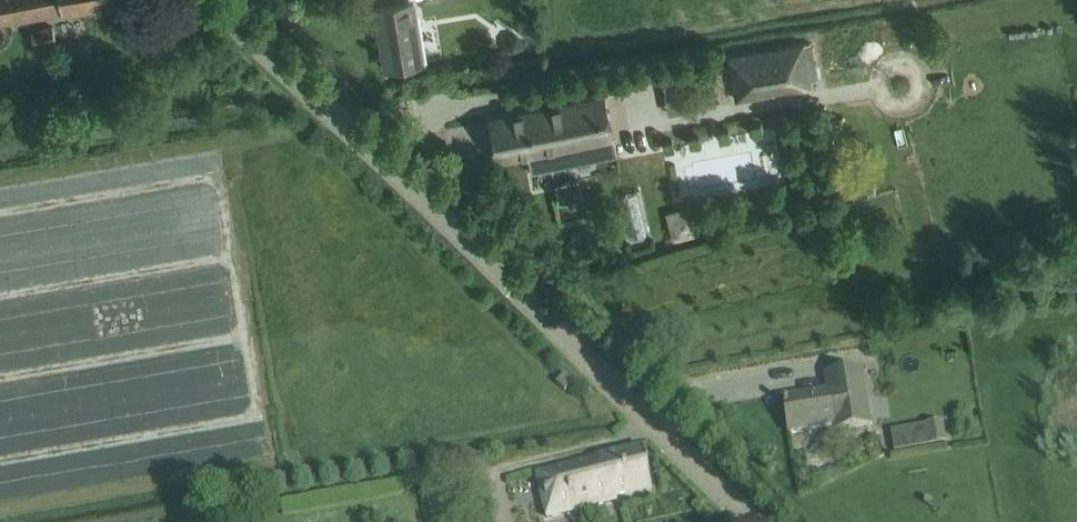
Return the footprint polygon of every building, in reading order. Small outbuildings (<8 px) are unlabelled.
[(117,0),(0,0),(0,9),(11,7),(14,20),(117,0)] [(423,62),(416,19),(413,1),(375,7),(385,69),(423,62)] [(49,25),(30,30),(34,45),(53,39),(49,25)] [(511,35),(506,41),(508,50),(514,54),(522,53),(527,46),(525,38),(519,34),(511,35)] [(730,56),(737,99),(767,94),(767,90),(787,87),(788,90),(810,87),(803,43),(730,56)] [(617,156),(604,94),(489,118),(497,160),(527,154),(531,172),(552,168),(553,169),(554,169),(553,168),(616,155),(616,156),(617,156)] [(577,179),(555,184),(558,200),(581,196),(577,179)] [(696,204),(666,211),(674,241),(704,234),(696,204)] [(871,425),(862,368),(825,374),(827,390),(782,397),(788,433),(834,426),(834,431),(871,425)] [(573,383),(565,375),(557,383),(565,391),(573,383)] [(945,423),(926,426),(930,446),(949,442),(945,423)] [(615,496),(652,487),(642,447),(536,473),(547,518),(594,506),(616,500),(615,496)]
